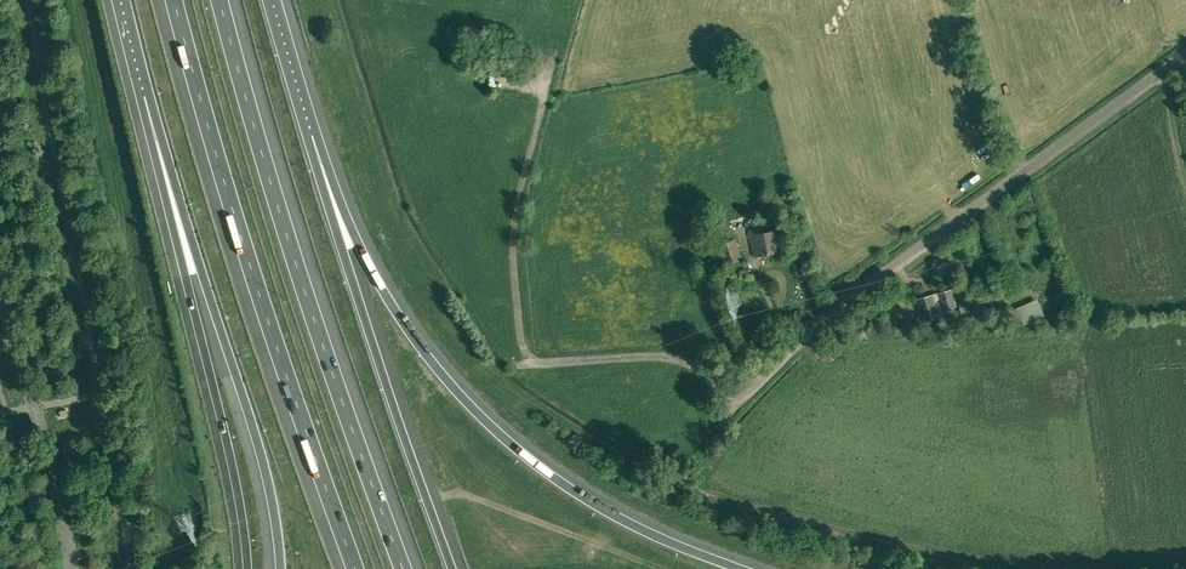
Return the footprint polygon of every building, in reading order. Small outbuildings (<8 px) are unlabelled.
[(780,212),(771,213),(772,220),(781,219),(780,212)] [(755,256),(779,252),(775,231),(760,234),(759,229),(750,231),(755,256)] [(720,245),(727,265),(741,259),(734,240),(720,245)] [(978,283),(977,280),(974,272),(968,274),(965,275),(968,286),(978,283)] [(976,295),(974,287),(967,289),(969,297),(976,295)] [(934,295),(917,299),(923,320),(939,316),(945,314),(943,310),(957,306),(952,289),(938,293),(938,294),(934,295)] [(961,314),(990,306),(986,293),(958,300),(961,314)]
